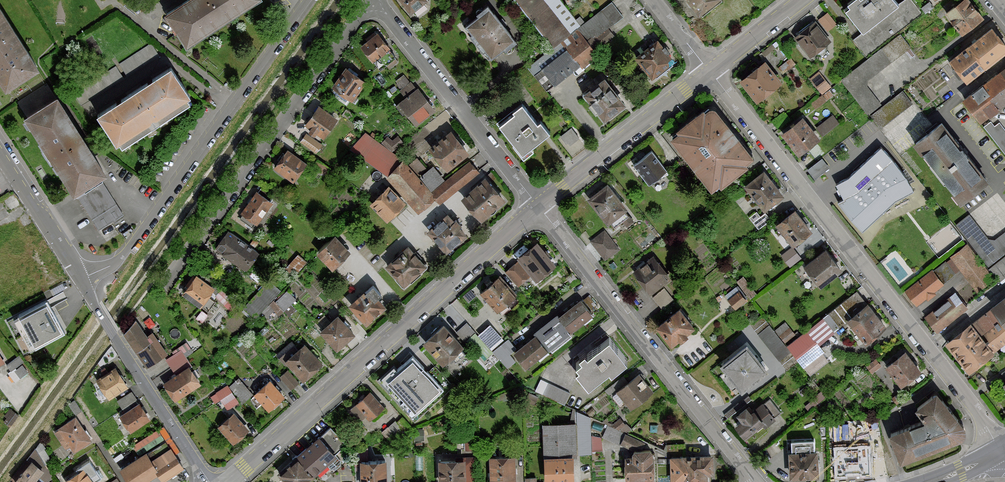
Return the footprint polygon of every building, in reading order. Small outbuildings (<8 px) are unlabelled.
[(141,11),(157,0),(134,0),(141,11)] [(165,12),(186,44),(256,0),(184,0),(165,12)] [(410,14),(426,1),(425,0),(400,0),(410,14)] [(551,46),(569,33),(543,0),(514,0),(551,46)] [(699,15),(718,0),(686,0),(699,15)] [(845,10),(862,31),(897,3),(894,0),(852,0),(848,3),(850,6),(845,10)] [(910,0),(903,0),(853,40),(868,59),(899,34),(923,16),(910,0)] [(945,13),(962,34),(983,17),(969,0),(961,0),(945,13)] [(929,1),(921,8),(926,13),(933,7),(929,1)] [(560,42),(578,65),(581,69),(606,49),(602,45),(614,35),(608,28),(623,16),(611,2),(560,42)] [(516,40),(487,5),(477,13),(479,16),(467,25),(473,33),(470,35),(483,51),(485,49),(491,57),(504,46),(506,48),(516,40)] [(6,89),(39,68),(0,8),(0,80),(6,89)] [(837,24),(827,11),(817,19),(828,32),(837,24)] [(814,21),(794,37),(810,57),(830,40),(814,21)] [(949,60),(966,82),(1004,52),(1004,43),(992,26),(949,60)] [(377,32),(360,46),(373,62),(374,61),(381,69),(395,57),(389,50),(391,48),(377,32)] [(657,39),(635,58),(651,78),(674,60),(657,39)] [(578,65),(560,42),(528,69),(546,91),(578,65)] [(151,43),(119,64),(127,75),(158,55),(151,43)] [(764,61),(740,80),(756,100),(780,81),(764,61)] [(124,78),(116,65),(73,93),(81,105),(124,78)] [(171,66),(97,114),(116,144),(191,96),(171,66)] [(346,66),(331,86),(352,101),(366,81),(346,66)] [(963,99),(980,122),(1004,103),(1004,66),(963,99)] [(550,96),(546,91),(528,69),(518,77),(540,104),(550,96)] [(818,72),(809,79),(822,94),(830,87),(818,72)] [(405,97),(399,103),(416,125),(435,110),(417,88),(415,89),(404,75),(396,81),(401,88),(399,90),(405,97)] [(604,77),(583,92),(604,120),(625,104),(604,77)] [(18,102),(26,115),(55,97),(47,84),(18,102)] [(901,90),(871,115),(881,127),(911,103),(901,90)] [(26,115),(24,116),(73,194),(75,192),(99,177),(107,172),(58,95),(55,97),(26,115)] [(538,123),(522,103),(513,110),(515,112),(499,124),(522,153),(545,136),(550,132),(541,120),(538,123)] [(318,105),(304,125),(323,138),(337,118),(318,105)] [(716,108),(709,107),(704,111),(702,108),(676,129),(678,131),(670,138),(712,189),(719,183),(721,186),(748,164),(746,162),(754,156),(716,108)] [(802,116),(781,133),(798,155),(839,123),(832,114),(812,130),(802,116)] [(941,121),(913,143),(960,203),(988,181),(941,121)] [(984,127),(1004,153),(1004,129),(999,122),(994,126),(991,122),(984,127)] [(569,143),(580,135),(572,125),(561,133),(569,143)] [(450,130),(429,147),(447,170),(469,153),(450,130)] [(307,133),(300,141),(315,153),(322,145),(307,133)] [(365,133),(350,148),(388,176),(404,162),(365,133)] [(389,134),(383,140),(389,147),(395,141),(389,134)] [(850,217),(862,230),(895,200),(913,190),(905,176),(892,158),(882,147),(849,177),(836,184),(844,199),(838,201),(850,217)] [(288,149),(274,167),(293,181),(306,163),(288,149)] [(666,171),(651,151),(633,164),(649,184),(666,171)] [(416,158),(409,164),(419,175),(426,168),(416,158)] [(469,161),(430,193),(435,199),(440,204),(478,172),(469,161)] [(430,193),(404,162),(388,176),(386,177),(417,214),(435,199),(430,193)] [(433,166),(420,176),(431,189),(444,179),(433,166)] [(764,210),(783,195),(763,170),(744,185),(764,210)] [(122,214),(99,177),(75,192),(99,229),(122,214)] [(484,177),(461,198),(482,221),(505,199),(484,177)] [(607,183),(587,199),(608,224),(627,208),(607,183)] [(388,186),(370,203),(387,221),(405,203),(388,186)] [(272,202),(256,191),(241,212),(243,214),(239,218),(252,227),(255,222),(256,223),(272,202)] [(811,230),(794,209),(776,224),(793,245),(811,230)] [(770,219),(765,213),(760,216),(756,211),(749,218),(759,229),(770,219)] [(447,213),(427,231),(446,252),(466,234),(447,213)] [(955,224),(988,265),(1004,252),(1004,231),(995,239),(988,238),(969,214),(955,224)] [(214,248),(245,270),(259,252),(228,230),(214,248)] [(618,249),(604,230),(590,240),(605,259),(618,249)] [(334,235),(316,252),(331,268),(349,251),(336,237),(334,235)] [(536,242),(518,257),(536,280),(555,265),(536,242)] [(950,258),(946,262),(954,273),(959,269),(977,291),(993,278),(966,244),(949,257),(950,258)] [(386,264),(385,265),(403,286),(426,265),(407,245),(386,264)] [(842,270),(825,248),(804,264),(821,286),(842,270)] [(297,254),(284,268),(294,276),(306,263),(297,254)] [(651,293),(670,277),(652,256),(633,271),(651,293)] [(989,269),(999,281),(1004,276),(1004,257),(989,269)] [(932,269),(905,290),(917,304),(926,297),(927,299),(935,293),(933,291),(955,274),(954,273),(946,262),(945,261),(933,270),(932,269)] [(518,286),(529,275),(516,262),(511,266),(505,272),(518,286)] [(499,274),(479,293),(497,312),(516,293),(499,274)] [(188,286),(182,294),(200,307),(201,305),(208,310),(215,301),(208,296),(214,287),(197,275),(195,277),(193,275),(186,284),(188,286)] [(243,308),(254,318),(260,312),(272,299),(280,290),(269,280),(243,308)] [(348,304),(366,324),(386,306),(378,297),(377,296),(381,293),(372,284),(364,292),(363,291),(348,304)] [(735,286),(724,295),(735,308),(746,300),(735,286)] [(664,288),(653,297),(662,308),(673,299),(664,288)] [(475,295),(470,289),(463,296),(468,301),(475,295)] [(272,299),(260,312),(266,317),(273,310),(279,316),(295,299),(286,290),(275,302),(272,299)] [(822,318),(832,330),(846,319),(867,302),(856,290),(822,318)] [(954,291),(925,316),(936,330),(966,305),(954,291)] [(588,295),(584,299),(593,310),(597,306),(588,295)] [(991,307),(1004,324),(1004,296),(991,307)] [(18,315),(35,348),(65,332),(47,299),(18,315)] [(581,300),(558,318),(570,332),(592,314),(581,300)] [(867,302),(846,319),(865,342),(885,325),(867,302)] [(655,325),(671,344),(679,338),(680,340),(687,334),(686,332),(694,326),(679,307),(655,325)] [(946,344),(969,372),(1004,342),(1004,324),(991,307),(946,344)] [(319,331),(337,349),(354,333),(337,314),(319,331)] [(761,314),(750,323),(759,335),(770,326),(761,314)] [(556,315),(535,332),(536,334),(549,349),(552,353),(573,336),(570,332),(558,318),(556,315)] [(135,319),(123,332),(147,367),(167,353),(152,331),(146,335),(135,319)] [(466,322),(456,332),(466,342),(476,332),(466,322)] [(784,322),(774,330),(785,342),(795,334),(784,322)] [(443,324),(422,342),(443,364),(463,346),(443,324)] [(484,331),(480,335),(491,347),(500,339),(488,327),(484,331)] [(806,329),(787,345),(790,348),(799,360),(805,367),(824,351),(806,329)] [(536,334),(514,352),(526,368),(549,349),(536,334)] [(579,366),(576,369),(588,384),(608,368),(610,371),(626,358),(608,337),(587,354),(584,351),(579,355),(581,358),(576,362),(579,366)] [(516,348),(508,338),(493,351),(508,368),(516,361),(509,354),(516,348)] [(285,361),(303,381),(323,363),(304,343),(298,348),(290,340),(275,354),(283,363),(285,361)] [(746,342),(720,363),(741,390),(768,369),(746,342)] [(790,348),(778,358),(787,369),(799,360),(790,348)] [(904,350),(885,366),(901,385),(920,370),(904,350)] [(397,370),(393,365),(379,379),(391,392),(395,389),(400,394),(396,398),(414,416),(444,387),(413,355),(397,370)] [(874,359),(865,366),(870,373),(880,366),(874,359)] [(163,383),(175,400),(200,383),(189,366),(163,383)] [(115,367),(96,379),(109,398),(128,386),(115,367)] [(298,382),(288,370),(281,376),(291,388),(295,385),(298,382)] [(622,376),(606,389),(620,406),(625,402),(630,408),(653,390),(638,373),(627,382),(622,376)] [(238,378),(229,386),(240,396),(237,399),(242,404),(253,393),(238,378)] [(253,393),(269,410),(285,395),(269,379),(253,393)] [(541,380),(536,391),(564,404),(569,393),(541,380)] [(227,410),(238,402),(227,384),(215,392),(216,393),(211,396),(215,402),(220,399),(227,410)] [(122,405),(137,397),(133,389),(118,398),(122,405)] [(369,419),(383,405),(369,391),(348,411),(358,421),(365,414),(369,419)] [(936,391),(915,408),(924,418),(945,444),(958,439),(962,437),(965,433),(965,430),(965,427),(963,424),(960,420),(936,391)] [(898,392),(890,399),(895,405),(903,399),(898,392)] [(741,418),(735,424),(745,437),(755,428),(757,431),(764,425),(765,427),(775,418),(774,416),(780,411),(770,399),(764,404),(762,403),(751,412),(745,406),(737,413),(741,418)] [(130,431),(150,418),(139,402),(119,415),(130,431)] [(577,411),(577,455),(590,454),(590,418),(577,411)] [(217,426),(233,443),(249,429),(233,412),(217,426)] [(75,416),(58,427),(59,428),(54,431),(65,448),(69,445),(74,451),(91,440),(75,416)] [(395,420),(382,432),(388,439),(413,429),(402,417),(397,422),(395,420)] [(624,424),(619,418),(611,425),(619,429),(624,424)] [(900,461),(945,444),(924,418),(889,432),(900,461)] [(573,453),(576,453),(576,422),(543,423),(544,454),(573,453)] [(607,425),(602,436),(630,449),(641,448),(644,442),(607,425)] [(345,443),(330,427),(316,440),(299,455),(314,471),(324,462),(330,469),(336,468),(340,464),(340,459),(335,453),(345,443)] [(465,435),(465,450),(474,450),(474,436),(465,435)] [(814,439),(792,440),(792,450),(789,450),(789,476),(818,476),(817,450),(814,450),(814,439)] [(120,468),(130,481),(144,481),(158,472),(155,469),(175,455),(166,441),(147,454),(145,451),(120,468)] [(670,452),(670,481),(707,481),(707,474),(714,473),(713,453),(684,454),(684,444),(667,444),(667,452),(670,452)] [(869,447),(836,448),(837,470),(844,470),(844,473),(863,472),(863,469),(870,469),(869,447)] [(632,456),(625,456),(625,479),(653,479),(653,451),(650,449),(634,449),(632,452),(632,456)] [(544,454),(544,481),(571,481),(574,481),(573,453),(544,454)] [(314,471),(299,455),(298,454),(296,456),(277,472),(285,481),(305,481),(315,473),(314,471)] [(155,469),(158,472),(163,481),(183,467),(175,455),(155,469)] [(489,456),(490,481),(515,481),(515,455),(489,456)] [(32,459),(14,481),(34,481),(44,469),(32,459)] [(360,459),(360,481),(386,481),(386,459),(360,459)] [(438,459),(439,481),(465,481),(465,459),(438,459)] [(64,480),(66,481),(94,481),(84,467),(64,480)]
